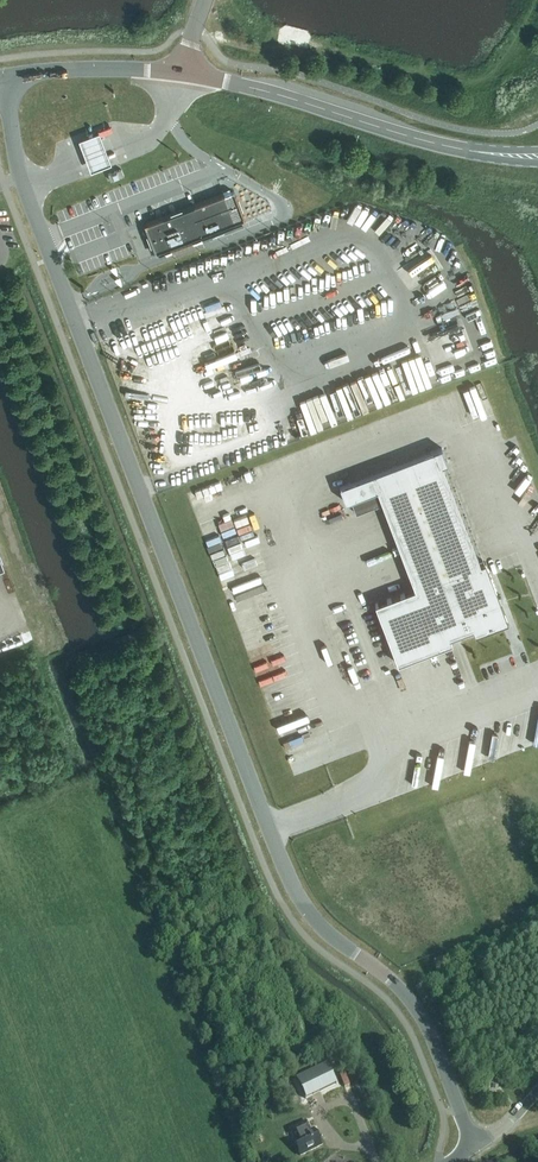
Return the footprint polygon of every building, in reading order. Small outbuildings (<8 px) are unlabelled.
[(98,133),(77,140),(88,171),(108,164),(98,133)] [(108,173),(111,180),(124,175),(122,168),(108,173)] [(236,193),(240,185),(230,180),(226,187),(236,193)] [(201,237),(232,225),(237,223),(235,219),(225,194),(149,223),(145,225),(146,229),(156,254),(165,251),(166,253),(171,251),(170,249),(193,240),(194,243),(202,239),(201,237)] [(480,563),(443,464),(448,462),(442,447),(340,486),(346,501),(351,499),(356,512),(382,502),(415,588),(375,603),(398,663),(452,642),(450,637),(473,628),(475,634),(508,621),(486,561),(480,563)] [(437,968),(445,964),(443,957),(434,961),(437,968)] [(306,1099),(336,1084),(327,1065),(297,1080),(306,1099)] [(249,1137),(259,1133),(252,1117),(243,1121),(249,1137)] [(321,1146),(314,1131),(311,1132),(307,1123),(290,1131),(295,1140),(293,1140),(300,1156),(321,1146)]
